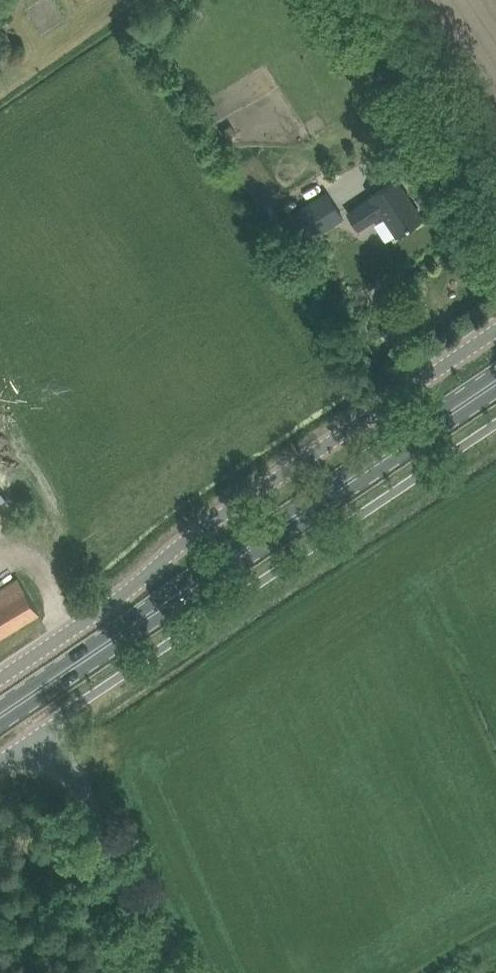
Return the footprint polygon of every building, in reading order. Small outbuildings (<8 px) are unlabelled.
[(383,211),(397,232),(422,216),(396,177),(371,194),(373,196),(349,212),(359,227),(383,211)] [(284,220),(300,245),(342,218),(321,184),(311,190),(316,199),(284,220)] [(377,303),(388,320),(399,313),(389,296),(377,303)] [(382,328),(373,333),(378,341),(387,336),(382,328)] [(39,611),(19,577),(0,589),(0,636),(39,611)]
